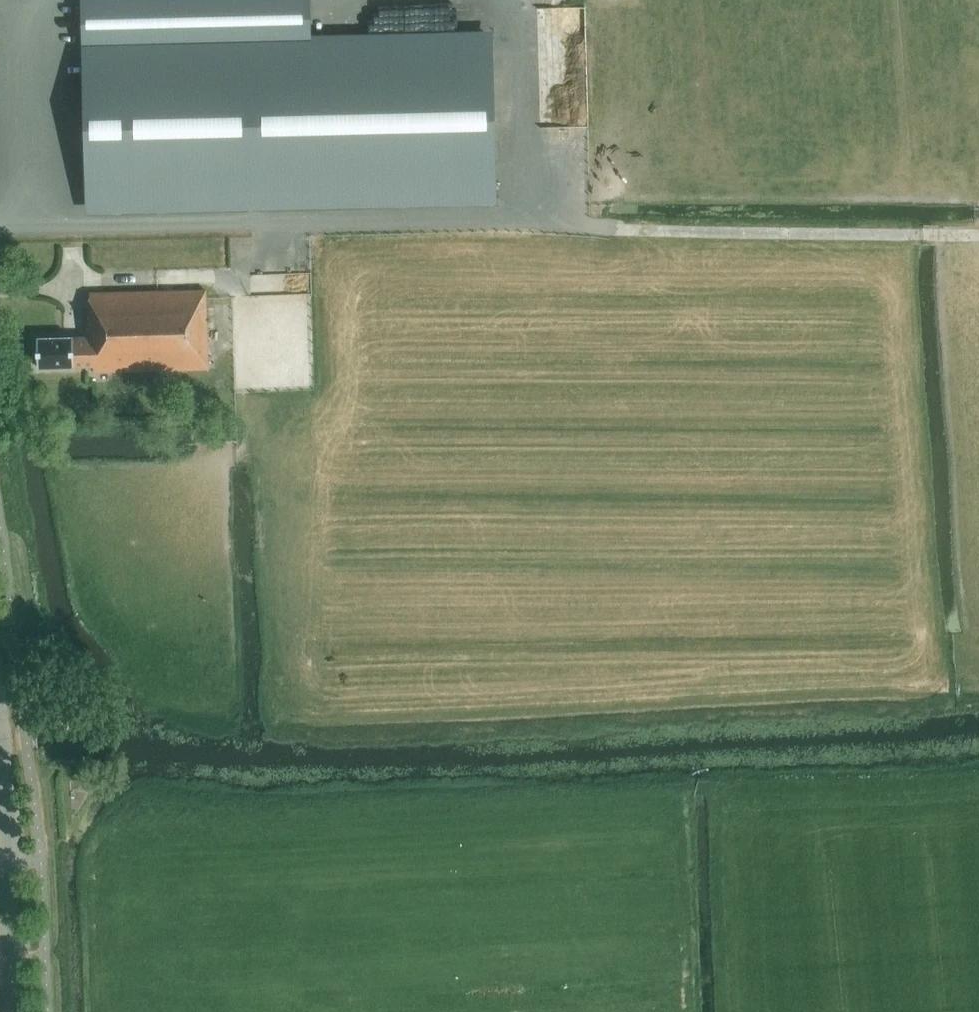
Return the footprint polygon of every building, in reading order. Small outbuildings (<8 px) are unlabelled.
[(91,208),(495,198),(491,35),(309,40),(308,0),(211,0),(86,3),(91,208)] [(526,4),(526,7),(527,11),(528,16),(531,21),(535,25),(537,27),(540,29),(547,32),(556,34),(560,33),(569,31),(574,28),(577,25),(581,20),(583,16),(585,10),(586,6),(586,0),(526,0),(526,4)] [(205,290),(199,290),(89,293),(90,313),(86,313),(87,337),(36,338),(37,367),(93,365),(93,372),(207,368),(205,290)]
